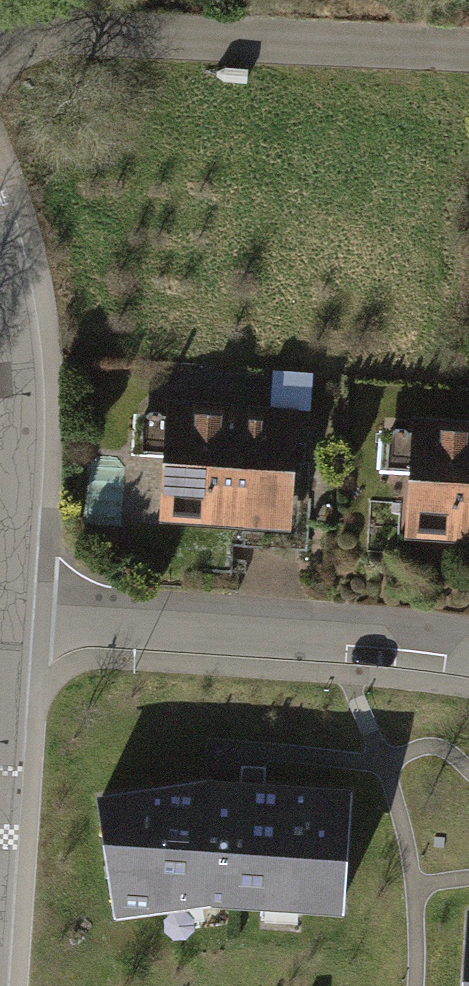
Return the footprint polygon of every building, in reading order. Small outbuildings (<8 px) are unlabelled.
[(302,407),(170,399),(169,414),(134,412),(132,452),(164,454),(160,518),(295,526),(302,407)] [(415,414),(415,424),(384,422),(380,465),(412,467),(408,530),(468,535),(468,418),(415,414)] [(204,783),(102,797),(118,910),(213,898),(341,906),(348,792),(204,783)]
